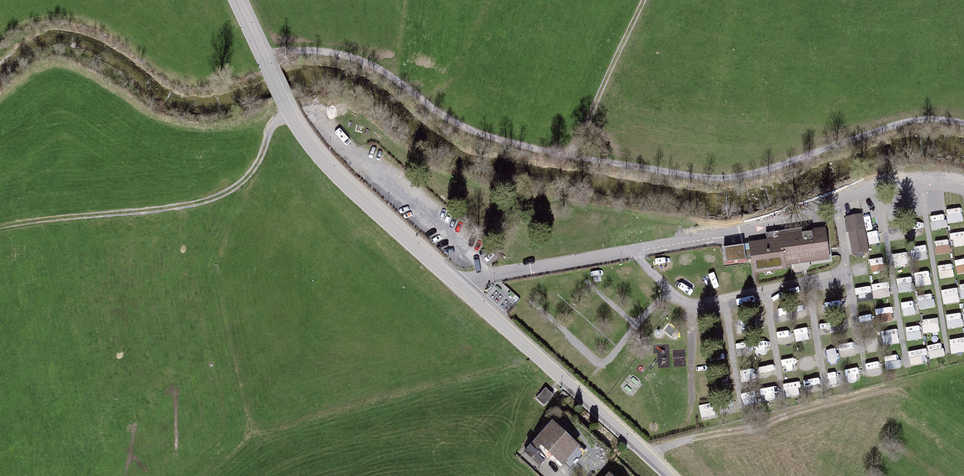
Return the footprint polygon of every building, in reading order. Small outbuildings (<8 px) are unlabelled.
[(962,205),(947,207),(949,221),(963,218),(963,217),(962,205)] [(946,213),(932,213),(932,226),(946,226),(946,213)] [(869,252),(862,215),(843,219),(850,256),(869,252)] [(779,238),(752,242),(752,245),(725,248),(727,264),(753,260),(755,271),(832,260),(827,228),(778,233),(779,238)] [(963,253),(963,228),(952,230),(956,254),(963,253)] [(946,237),(934,239),(937,251),(948,249),(946,237)] [(913,245),(915,258),(929,256),(927,243),(913,245)] [(706,248),(709,261),(720,259),(717,245),(706,248)] [(677,251),(679,264),(694,262),(692,249),(677,251)] [(907,250),(894,251),(895,263),(908,261),(907,250)] [(939,263),(940,274),(952,273),(951,261),(939,263)] [(883,270),(882,262),(872,263),(872,271),(883,270)] [(916,270),(918,284),(931,282),(929,268),(916,270)] [(913,274),(898,275),(900,289),(915,288),(913,274)] [(636,286),(645,293),(652,285),(643,278),(636,286)] [(875,296),(890,294),(889,279),(873,281),(875,296)] [(942,287),(943,301),(960,300),(959,285),(942,287)] [(934,292),(918,294),(920,307),(936,304),(934,292)] [(917,298),(902,298),(903,312),(918,311),(917,298)] [(892,304),(878,306),(880,320),(894,318),(892,304)] [(948,326),(963,325),(962,311),(947,311),(948,326)] [(923,316),(924,331),(940,330),(939,316),(923,316)] [(907,324),(908,337),(921,336),(920,323),(907,324)] [(882,328),(884,342),(900,340),(898,326),(882,328)] [(778,329),(779,340),(790,339),(790,328),(778,329)] [(963,350),(963,335),(950,336),(951,351),(963,350)] [(930,356),(945,354),(943,340),(928,342),(930,356)] [(845,342),(846,355),(855,354),(854,342),(845,342)] [(910,361),(928,360),(927,346),(909,347),(910,361)] [(888,367),(900,365),(898,353),(886,356),(888,367)] [(880,359),(867,359),(867,371),(880,371),(880,359)] [(555,398),(547,391),(538,401),(547,409),(555,398)] [(711,401),(700,402),(701,416),(712,415),(711,401)] [(587,449),(551,421),(535,441),(571,469),(587,449)]
